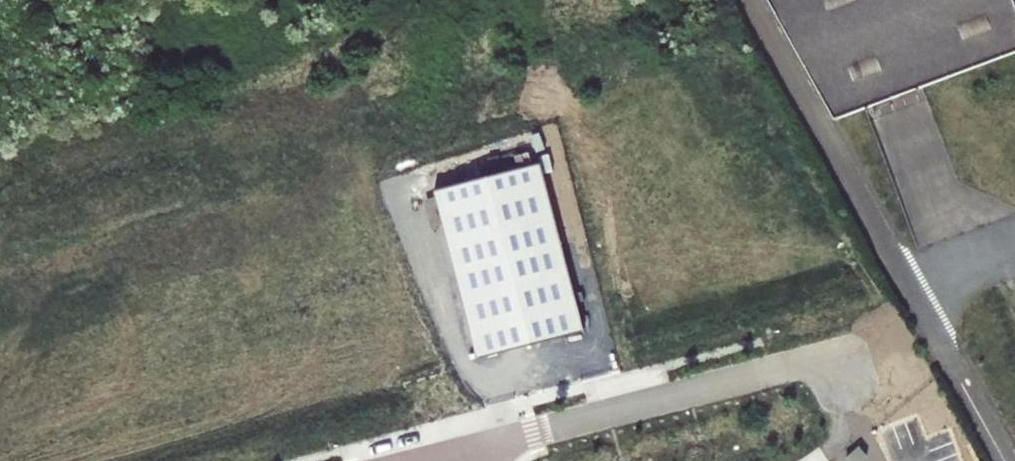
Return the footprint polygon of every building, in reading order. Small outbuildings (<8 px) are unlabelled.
[(837,121),(1014,53),(1014,0),(770,0),(837,121)] [(538,166),(433,193),(477,359),(582,331),(538,166)]
